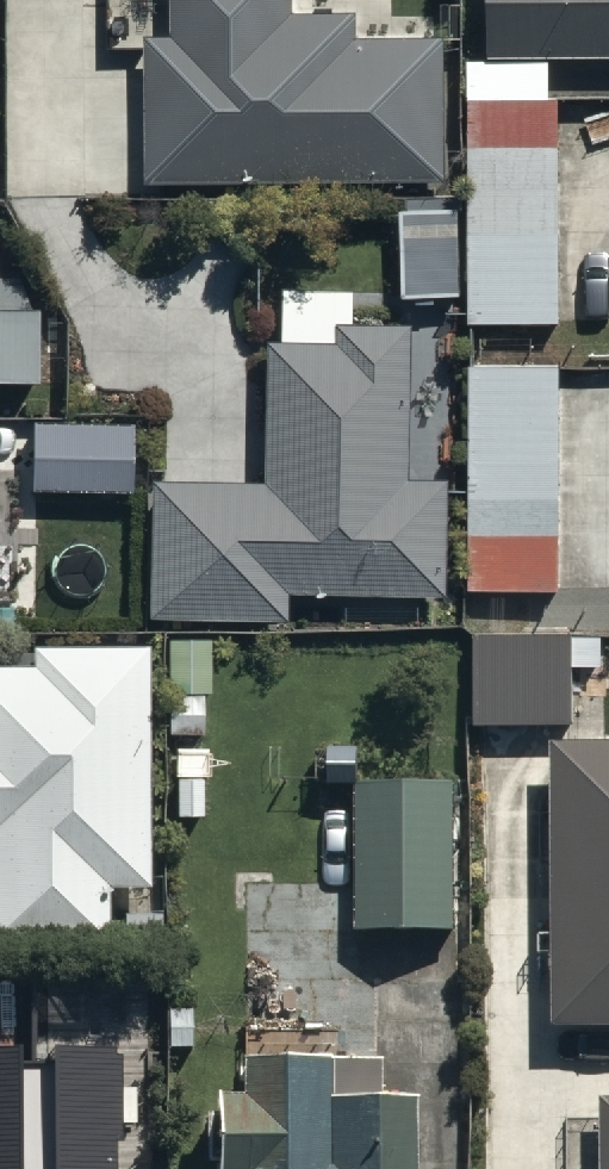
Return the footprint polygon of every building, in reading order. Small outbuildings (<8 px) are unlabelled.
[(171,20),(148,20),(147,168),(442,170),(443,29),(354,28),(355,3),(294,2),(294,0),(171,0),(171,20)] [(487,48),(608,47),(608,0),(487,0),(487,48)] [(487,48),(468,48),(468,313),(559,314),(559,91),(550,90),(550,48),(487,48)] [(459,194),(400,194),(401,287),(460,286),(459,194)] [(40,365),(40,295),(0,295),(0,365),(40,365)] [(333,328),(265,326),(261,470),(148,467),(144,603),(281,607),(282,579),(443,583),(446,468),(402,467),(406,312),(334,310),(333,328)] [(562,356),(469,355),(466,584),(560,585),(562,356)] [(133,426),(35,423),(33,494),(132,496),(133,426)] [(578,628),(476,625),(474,711),(575,714),(578,628)] [(109,925),(109,871),(145,871),(145,631),(32,631),(32,647),(0,647),(0,925),(109,925)] [(545,732),(545,1015),(608,1015),(608,732),(545,732)] [(359,736),(325,737),(326,780),(351,779),(356,929),(456,926),(451,768),(360,771),(359,736)] [(407,1077),(376,1078),(376,1043),(330,1043),(330,1030),(268,1031),(267,1021),(243,1021),(243,1036),(240,1036),(240,1075),(216,1075),(216,1097),(203,1098),(203,1145),(211,1145),(211,1163),(221,1163),(221,1168),(408,1168),(407,1077)] [(0,1051),(0,1168),(119,1168),(119,1049),(55,1049),(55,1064),(19,1064),(19,1051),(0,1051)] [(600,1090),(600,1168),(608,1168),(608,1090),(600,1090)]
